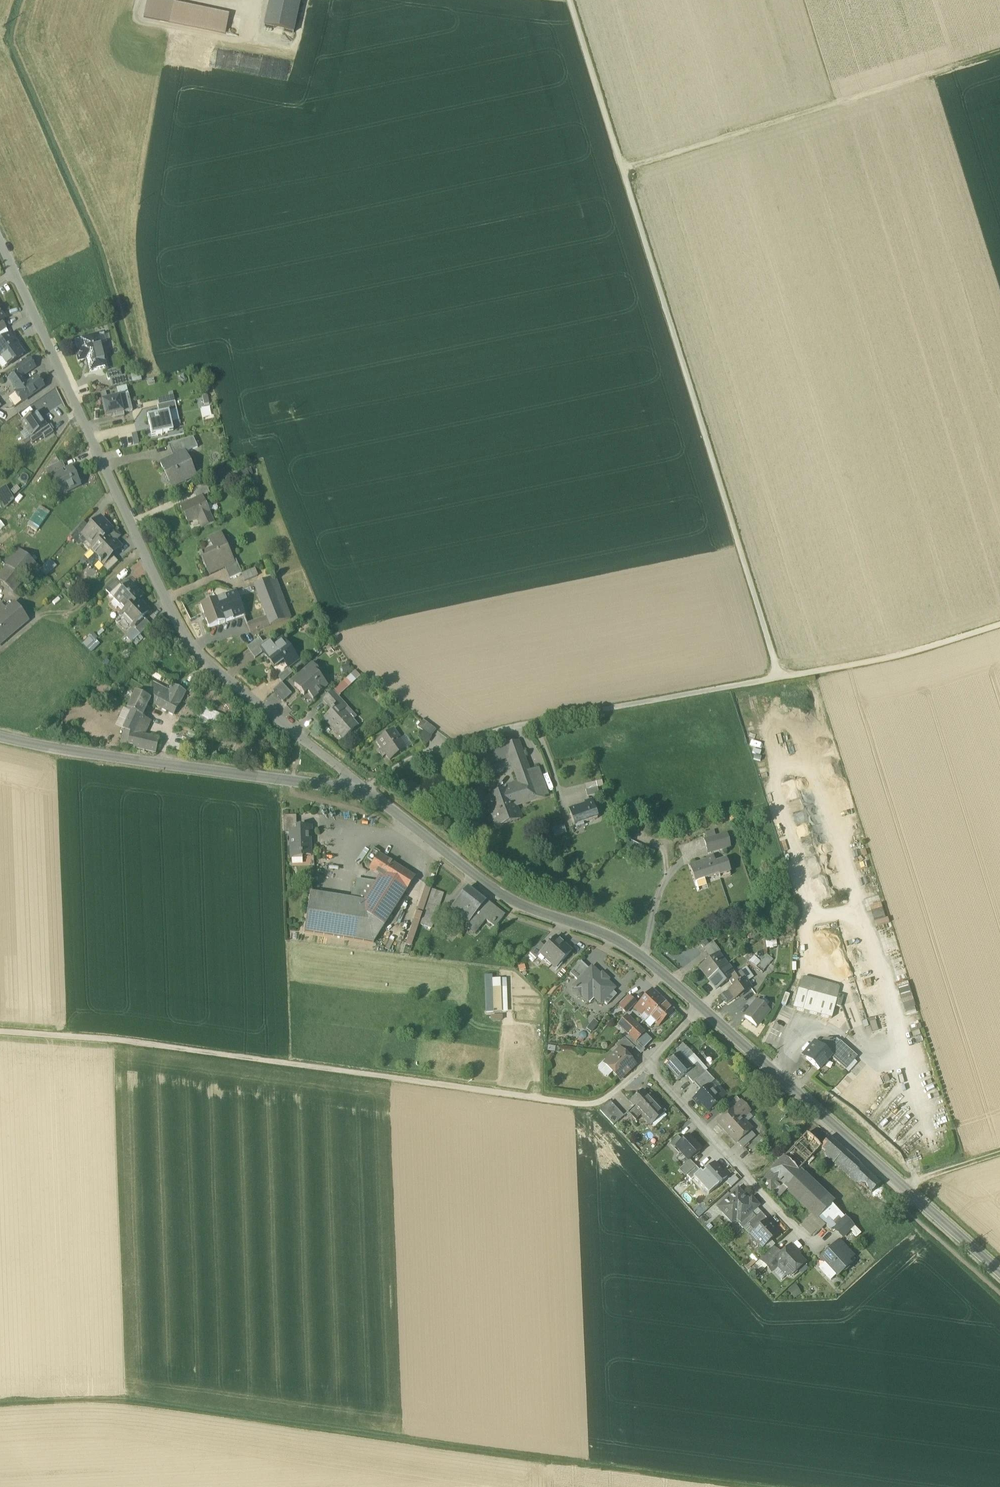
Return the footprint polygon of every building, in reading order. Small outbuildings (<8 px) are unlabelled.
[(169,23),(173,5),(147,0),(143,18),(169,23)] [(264,27),(293,34),(301,0),(270,0),(264,27)] [(169,23),(226,35),(229,17),(173,5),(169,23)] [(9,365),(24,356),(9,335),(0,341),(0,356),(2,355),(9,365)] [(98,336),(100,346),(106,345),(104,335),(98,336)] [(82,340),(84,350),(100,346),(98,336),(82,340)] [(75,342),(77,352),(84,350),(82,340),(75,342)] [(106,369),(100,346),(84,350),(77,352),(76,352),(79,362),(86,360),(90,373),(106,369)] [(9,365),(2,355),(0,356),(0,358),(6,367),(9,365)] [(19,374),(21,378),(35,369),(28,360),(15,369),(18,374),(19,374)] [(106,373),(108,381),(122,378),(120,370),(106,373)] [(18,392),(16,393),(22,403),(41,389),(39,387),(41,385),(37,379),(27,386),(21,378),(19,374),(18,374),(10,380),(18,392)] [(119,397),(128,395),(126,387),(116,389),(118,398),(119,397)] [(15,407),(22,403),(16,393),(9,398),(15,407)] [(128,395),(119,397),(123,414),(132,412),(128,395)] [(159,406),(175,402),(174,396),(157,400),(159,406)] [(105,418),(114,416),(123,414),(119,397),(118,398),(102,402),(105,418)] [(157,406),(159,414),(169,412),(169,413),(177,411),(175,402),(159,406),(157,406)] [(159,414),(147,417),(152,436),(173,432),(169,413),(169,412),(159,414)] [(26,430),(31,438),(41,431),(46,428),(36,413),(21,423),(26,430)] [(46,428),(41,431),(44,436),(48,441),(57,435),(50,425),(46,428)] [(31,438),(26,430),(20,434),(25,442),(29,440),(31,438)] [(32,445),(44,436),(41,431),(31,438),(29,440),(32,445)] [(193,439),(181,443),(185,453),(197,448),(193,439)] [(169,445),(175,458),(185,453),(181,443),(169,445)] [(166,471),(173,487),(194,477),(190,467),(191,466),(185,453),(175,458),(160,465),(164,472),(166,471)] [(45,471),(50,480),(53,478),(52,478),(66,471),(62,463),(45,471)] [(53,478),(61,495),(80,486),(73,470),(67,473),(66,471),(52,478),(53,478)] [(0,489),(0,503),(4,510),(14,500),(6,486),(0,489)] [(196,492),(199,501),(205,499),(213,496),(209,487),(196,492)] [(200,519),(204,530),(214,525),(210,515),(211,514),(205,499),(199,501),(196,502),(197,504),(191,506),(190,504),(181,508),(187,523),(200,519)] [(28,526),(37,532),(50,513),(41,507),(28,526)] [(83,535),(94,547),(112,530),(100,518),(89,529),(83,535)] [(79,539),(79,540),(83,535),(89,529),(82,521),(73,533),(79,539)] [(94,547),(90,551),(99,561),(98,562),(100,564),(101,563),(102,563),(110,555),(119,547),(112,539),(116,535),(112,530),(94,547)] [(79,539),(73,533),(69,536),(79,547),(83,543),(79,539)] [(202,559),(209,574),(224,567),(234,563),(233,562),(221,534),(211,538),(217,552),(203,558),(201,555),(199,556),(201,559),(202,559)] [(94,547),(83,535),(79,540),(83,543),(90,551),(94,547)] [(7,566),(24,579),(36,564),(19,550),(6,565),(7,566)] [(101,565),(100,564),(98,562),(99,561),(90,551),(84,557),(88,561),(86,563),(92,568),(93,567),(96,570),(101,565)] [(103,568),(107,572),(118,562),(110,555),(102,563),(101,563),(100,564),(101,565),(103,568)] [(49,560),(40,571),(46,576),(57,566),(49,560)] [(224,567),(229,580),(242,574),(236,561),(233,562),(234,563),(224,567)] [(13,593),(24,579),(7,566),(0,574),(0,582),(13,593)] [(241,575),(244,582),(257,577),(254,569),(241,575)] [(124,590),(131,584),(126,579),(120,586),(124,590)] [(275,579),(269,581),(277,603),(283,600),(275,579)] [(110,595),(120,586),(114,580),(104,589),(110,595)] [(291,620),(283,600),(277,603),(269,581),(254,586),(267,617),(270,627),(291,620)] [(117,597),(118,597),(122,602),(120,604),(120,605),(126,611),(137,600),(142,596),(131,584),(124,590),(117,597)] [(110,595),(114,600),(118,597),(117,597),(124,590),(120,586),(110,595)] [(225,621),(226,622),(244,615),(236,593),(217,598),(217,599),(225,621)] [(116,609),(120,605),(120,604),(122,602),(118,597),(114,600),(112,603),(112,604),(116,609)] [(201,605),(209,627),(225,621),(217,599),(201,605)] [(148,611),(137,600),(126,611),(121,616),(127,622),(130,620),(135,625),(148,611)] [(10,634),(27,620),(15,602),(6,609),(0,615),(0,622),(10,634)] [(247,625),(250,634),(270,627),(267,617),(247,625)] [(135,630),(140,635),(150,625),(145,620),(135,630)] [(10,634),(0,622),(0,643),(10,634)] [(124,640),(129,645),(140,635),(135,630),(124,640)] [(88,636),(89,637),(94,642),(96,640),(98,638),(93,632),(88,636)] [(86,648),(94,642),(89,637),(82,644),(86,648)] [(247,648),(255,659),(263,653),(264,655),(273,649),(272,647),(268,641),(263,643),(259,639),(247,648)] [(264,655),(274,668),(285,659),(290,666),(298,660),(282,639),(272,647),(273,649),(264,655)] [(100,644),(96,640),(94,642),(86,648),(91,653),(100,644)] [(307,693),(313,700),(328,687),(315,673),(318,671),(312,665),(299,676),(299,681),(294,686),(304,696),(307,693)] [(348,665),(341,667),(343,674),(350,672),(348,665)] [(278,677),(282,683),(292,674),(289,669),(278,677)] [(337,696),(338,697),(360,677),(355,671),(333,691),(337,696)] [(140,695),(145,697),(152,683),(148,680),(140,695)] [(152,683),(145,697),(150,700),(152,701),(155,695),(165,699),(170,692),(152,683)] [(272,691),(282,702),(291,694),(281,683),(272,691)] [(161,709),(174,716),(187,692),(173,685),(170,692),(165,699),(161,709)] [(323,700),(328,704),(337,696),(333,691),(323,700)] [(142,717),(149,702),(150,700),(145,697),(140,695),(135,693),(127,711),(131,713),(142,718),(142,717)] [(152,701),(150,700),(149,702),(161,709),(165,699),(155,695),(152,701)] [(324,718),(343,739),(357,726),(352,721),(343,711),(347,707),(338,697),(337,696),(328,704),(331,707),(329,708),(331,710),(324,718)] [(223,715),(205,707),(198,722),(207,726),(209,721),(219,725),(223,715)] [(357,717),(347,707),(343,711),(352,721),(357,717)] [(117,726),(122,729),(131,713),(127,711),(125,710),(117,726)] [(136,734),(142,718),(131,713),(122,729),(130,733),(130,732),(136,734)] [(136,734),(145,736),(151,721),(142,717),(142,718),(136,734)] [(185,726),(191,728),(192,722),(187,721),(180,719),(178,725),(185,726)] [(415,727),(423,733),(429,738),(435,730),(421,720),(415,727)] [(120,746),(127,747),(130,733),(122,729),(119,745),(120,746)] [(377,742),(390,761),(406,749),(400,740),(393,730),(377,742)] [(188,731),(183,749),(193,752),(197,741),(194,740),(195,734),(188,731)] [(130,732),(130,733),(127,747),(156,754),(159,739),(145,736),(136,734),(130,732)] [(432,740),(429,738),(423,733),(419,738),(418,739),(427,746),(432,740)] [(406,736),(400,740),(406,749),(412,745),(406,736)] [(510,758),(512,764),(524,760),(517,742),(505,746),(510,758)] [(477,754),(481,766),(510,758),(505,746),(477,754)] [(526,767),(524,760),(512,764),(515,771),(526,767)] [(509,788),(515,806),(538,799),(528,772),(526,767),(515,771),(520,785),(509,788)] [(528,772),(538,799),(547,796),(537,768),(528,772)] [(584,785),(585,791),(597,788),(603,787),(602,781),(584,785)] [(509,789),(485,798),(488,806),(496,829),(521,819),(515,806),(509,788),(508,788),(509,789)] [(599,795),(597,788),(585,791),(587,798),(599,795)] [(471,811),(488,806),(485,798),(483,799),(481,793),(467,797),(471,811)] [(592,802),(568,810),(573,824),(574,824),(581,821),(582,824),(597,818),(592,802)] [(283,817),(284,832),(290,831),(296,831),(296,828),(296,816),(283,817)] [(584,829),(582,824),(581,821),(574,824),(576,831),(584,829)] [(552,828),(555,837),(566,833),(564,825),(552,828)] [(290,831),(291,858),(302,857),(302,855),(310,855),(310,835),(311,835),(311,827),(296,828),(296,831),(290,831)] [(705,840),(716,837),(714,829),(703,832),(705,840)] [(726,834),(716,837),(720,850),(730,847),(726,834)] [(705,840),(708,853),(710,852),(720,850),(716,837),(705,840)] [(624,850),(630,853),(634,843),(628,840),(624,850)] [(630,853),(642,858),(647,848),(634,843),(630,853)] [(366,859),(373,863),(378,855),(379,855),(381,852),(374,848),(366,859)] [(653,851),(647,848),(642,858),(641,862),(647,865),(653,851)] [(380,875),(385,879),(394,865),(379,855),(378,855),(373,863),(369,869),(380,875)] [(716,875),(717,875),(713,863),(712,858),(711,858),(711,859),(690,865),(689,865),(694,880),(695,883),(696,883),(695,880),(701,878),(702,879),(716,874),(716,875)] [(724,860),(713,863),(717,875),(718,879),(729,876),(724,860)] [(405,891),(407,892),(415,878),(394,865),(385,879),(405,891)] [(380,875),(376,881),(364,902),(358,910),(384,926),(405,891),(385,879),(380,875)] [(351,899),(364,902),(376,881),(363,879),(360,879),(360,882),(356,881),(355,888),(353,888),(351,899)] [(467,923),(477,931),(486,920),(495,928),(504,916),(468,888),(451,909),(458,914),(462,917),(468,922),(467,923)] [(419,925),(431,928),(443,893),(431,890),(419,925)] [(374,943),(384,926),(358,910),(364,902),(351,899),(310,893),(304,932),(374,943)] [(876,926),(887,923),(884,909),(872,912),(876,926)] [(698,926),(701,935),(711,931),(708,922),(698,926)] [(475,934),(477,931),(467,923),(465,926),(475,934)] [(541,955),(552,966),(557,962),(559,964),(571,951),(556,937),(546,948),(540,954),(541,955)] [(529,954),(535,960),(541,955),(540,954),(546,948),(540,943),(529,954)] [(706,954),(712,962),(721,956),(717,951),(706,954)] [(743,957),(756,968),(761,962),(748,951),(743,957)] [(757,968),(762,973),(767,967),(773,960),(767,955),(761,962),(756,968),(757,968)] [(702,969),(708,979),(727,966),(721,956),(712,962),(702,969)] [(570,973),(578,982),(589,970),(581,962),(570,973)] [(715,989),(729,980),(734,976),(733,975),(727,966),(708,979),(715,989)] [(591,968),(589,970),(578,982),(573,988),(575,990),(574,991),(574,994),(577,997),(580,997),(581,996),(584,998),(588,993),(592,996),(600,1004),(603,1001),(612,991),(614,989),(591,968)] [(739,971),(733,975),(734,976),(729,980),(734,987),(730,990),(729,991),(735,999),(750,988),(739,971)] [(506,977),(491,978),(491,974),(483,974),(484,1011),(507,1011),(506,977)] [(836,1000),(837,1000),(840,987),(803,977),(799,990),(830,998),(832,990),(839,991),(836,1000)] [(652,989),(637,1005),(644,1011),(649,1017),(664,1001),(653,991),(652,989)] [(718,997),(727,1004),(735,999),(729,991),(730,990),(729,990),(718,997)] [(793,1009),(831,1019),(837,1000),(836,1000),(830,998),(799,990),(793,1009)] [(830,998),(836,1000),(839,991),(832,990),(830,998)] [(612,991),(603,1001),(607,1005),(616,995),(612,991)] [(588,993),(584,998),(588,1001),(592,996),(588,993)] [(835,1006),(841,1008),(844,997),(838,995),(835,1006)] [(629,996),(619,1007),(626,1013),(635,1002),(629,996)] [(673,1009),(664,1001),(649,1017),(650,1018),(645,1023),(649,1027),(654,1022),(657,1026),(673,1009)] [(744,1016),(756,1026),(769,1010),(757,1001),(744,1016)] [(641,1014),(644,1011),(637,1005),(635,1008),(641,1014)] [(905,1011),(906,1016),(917,1013),(915,1008),(905,1011)] [(643,1033),(637,1027),(626,1017),(619,1025),(629,1035),(635,1041),(643,1033)] [(866,1020),(870,1033),(878,1030),(874,1017),(866,1020)] [(593,1019),(586,1027),(591,1031),(597,1023),(593,1019)] [(643,1033),(635,1041),(643,1048),(651,1040),(643,1033)] [(639,1053),(643,1048),(635,1041),(629,1035),(624,1038),(635,1048),(639,1053)] [(620,1050),(626,1056),(635,1048),(624,1038),(615,1045),(619,1050),(620,1050)] [(846,1070),(848,1072),(856,1063),(854,1061),(857,1057),(840,1042),(838,1044),(832,1039),(823,1040),(821,1043),(819,1041),(816,1044),(831,1057),(830,1057),(845,1070),(846,1070)] [(806,1058),(819,1070),(830,1057),(831,1057),(816,1044),(814,1042),(809,1048),(813,1051),(806,1058)] [(686,1048),(678,1055),(685,1062),(693,1056),(686,1048)] [(803,1055),(806,1058),(813,1051),(809,1048),(803,1055)] [(619,1050),(606,1062),(613,1070),(611,1071),(612,1072),(619,1080),(634,1065),(626,1056),(620,1050),(619,1050)] [(691,1069),(685,1062),(678,1055),(666,1066),(679,1080),(685,1075),(691,1069)] [(608,1077),(612,1072),(611,1071),(613,1070),(606,1062),(604,1061),(598,1066),(598,1069),(605,1076),(608,1077)] [(685,1075),(693,1083),(705,1072),(701,1068),(697,1071),(693,1066),(691,1069),(685,1075)] [(705,1072),(693,1083),(701,1092),(707,1087),(708,1087),(710,1085),(706,1081),(710,1077),(705,1072)] [(708,1087),(714,1093),(719,1089),(721,1087),(715,1081),(714,1082),(710,1077),(706,1081),(710,1085),(708,1087)] [(708,1112),(720,1101),(714,1093),(708,1087),(707,1087),(701,1092),(696,1098),(701,1104),(708,1112)] [(726,1096),(719,1089),(714,1093),(720,1101),(726,1096)] [(642,1115),(643,1116),(656,1103),(650,1096),(648,1097),(643,1091),(630,1102),(635,1107),(642,1115)] [(698,1107),(701,1104),(696,1098),(693,1100),(698,1107)] [(723,1110),(727,1115),(732,1110),(733,1111),(741,1103),(736,1098),(723,1110)] [(601,1111),(613,1125),(624,1116),(612,1102),(601,1111)] [(665,1113),(656,1103),(643,1116),(651,1125),(653,1124),(651,1122),(662,1112),(664,1114),(665,1113)] [(741,1103),(733,1111),(741,1120),(748,1113),(748,1111),(741,1103)] [(628,1113),(635,1121),(642,1115),(635,1107),(628,1113)] [(737,1143),(742,1138),(750,1131),(751,1130),(741,1120),(733,1111),(732,1110),(727,1115),(718,1123),(737,1143)] [(651,1122),(653,1124),(664,1114),(662,1112),(651,1122)] [(755,1137),(750,1131),(742,1138),(748,1144),(755,1137)] [(783,1158),(798,1171),(820,1147),(806,1134),(783,1158)] [(677,1148),(689,1161),(701,1150),(688,1136),(683,1141),(676,1148),(677,1148)] [(820,1147),(825,1152),(835,1141),(830,1137),(829,1136),(820,1147)] [(670,1145),(675,1150),(677,1148),(676,1148),(683,1141),(678,1137),(670,1145)] [(825,1152),(841,1166),(851,1155),(835,1141),(825,1152)] [(857,1161),(851,1155),(841,1166),(847,1171),(857,1161)] [(787,1188),(806,1207),(819,1192),(797,1172),(798,1171),(783,1158),(770,1172),(782,1183),(784,1186),(782,1187),(785,1190),(787,1188)] [(865,1169),(857,1161),(847,1171),(872,1194),(882,1183),(865,1169)] [(684,1177),(686,1175),(695,1167),(691,1162),(680,1172),(684,1177)] [(713,1164),(702,1174),(702,1175),(704,1178),(698,1184),(708,1194),(726,1178),(713,1164)] [(700,1172),(695,1167),(686,1175),(691,1180),(693,1178),(700,1172)] [(693,1178),(698,1184),(704,1178),(702,1175),(702,1174),(700,1172),(693,1178)] [(760,1183),(770,1194),(782,1183),(770,1172),(760,1183)] [(770,1194),(776,1199),(785,1190),(782,1187),(784,1186),(782,1183),(770,1194)] [(739,1220),(740,1222),(751,1212),(756,1207),(751,1200),(748,1202),(738,1190),(718,1208),(727,1218),(731,1214),(733,1214),(739,1220)] [(810,1211),(811,1212),(825,1198),(819,1192),(806,1207),(810,1211)] [(844,1216),(825,1198),(811,1212),(813,1214),(826,1225),(831,1231),(845,1216),(845,1215),(844,1216)] [(743,1229),(747,1225),(756,1217),(751,1212),(740,1222),(739,1220),(736,1222),(743,1229)] [(760,1213),(756,1217),(747,1225),(754,1232),(767,1220),(760,1213)] [(818,1233),(826,1225),(813,1214),(801,1226),(811,1236),(816,1231),(818,1233)] [(846,1217),(842,1220),(851,1228),(854,1225),(846,1217)] [(750,1236),(762,1248),(779,1232),(767,1220),(754,1232),(750,1236)] [(834,1229),(843,1237),(851,1228),(842,1220),(834,1229)] [(820,1258),(826,1264),(836,1275),(837,1276),(843,1271),(845,1271),(849,1268),(849,1265),(847,1262),(853,1257),(838,1241),(830,1248),(830,1250),(820,1258)] [(791,1276),(793,1276),(797,1273),(797,1271),(797,1270),(804,1263),(798,1256),(799,1255),(791,1245),(780,1255),(775,1260),(773,1257),(764,1265),(770,1270),(776,1265),(779,1265),(788,1275),(789,1274),(791,1276)] [(760,1260),(764,1265),(773,1257),(775,1260),(780,1255),(773,1247),(760,1260)] [(753,1264),(759,1272),(764,1268),(759,1260),(753,1264)] [(830,1281),(836,1275),(826,1264),(820,1270),(830,1281)]
